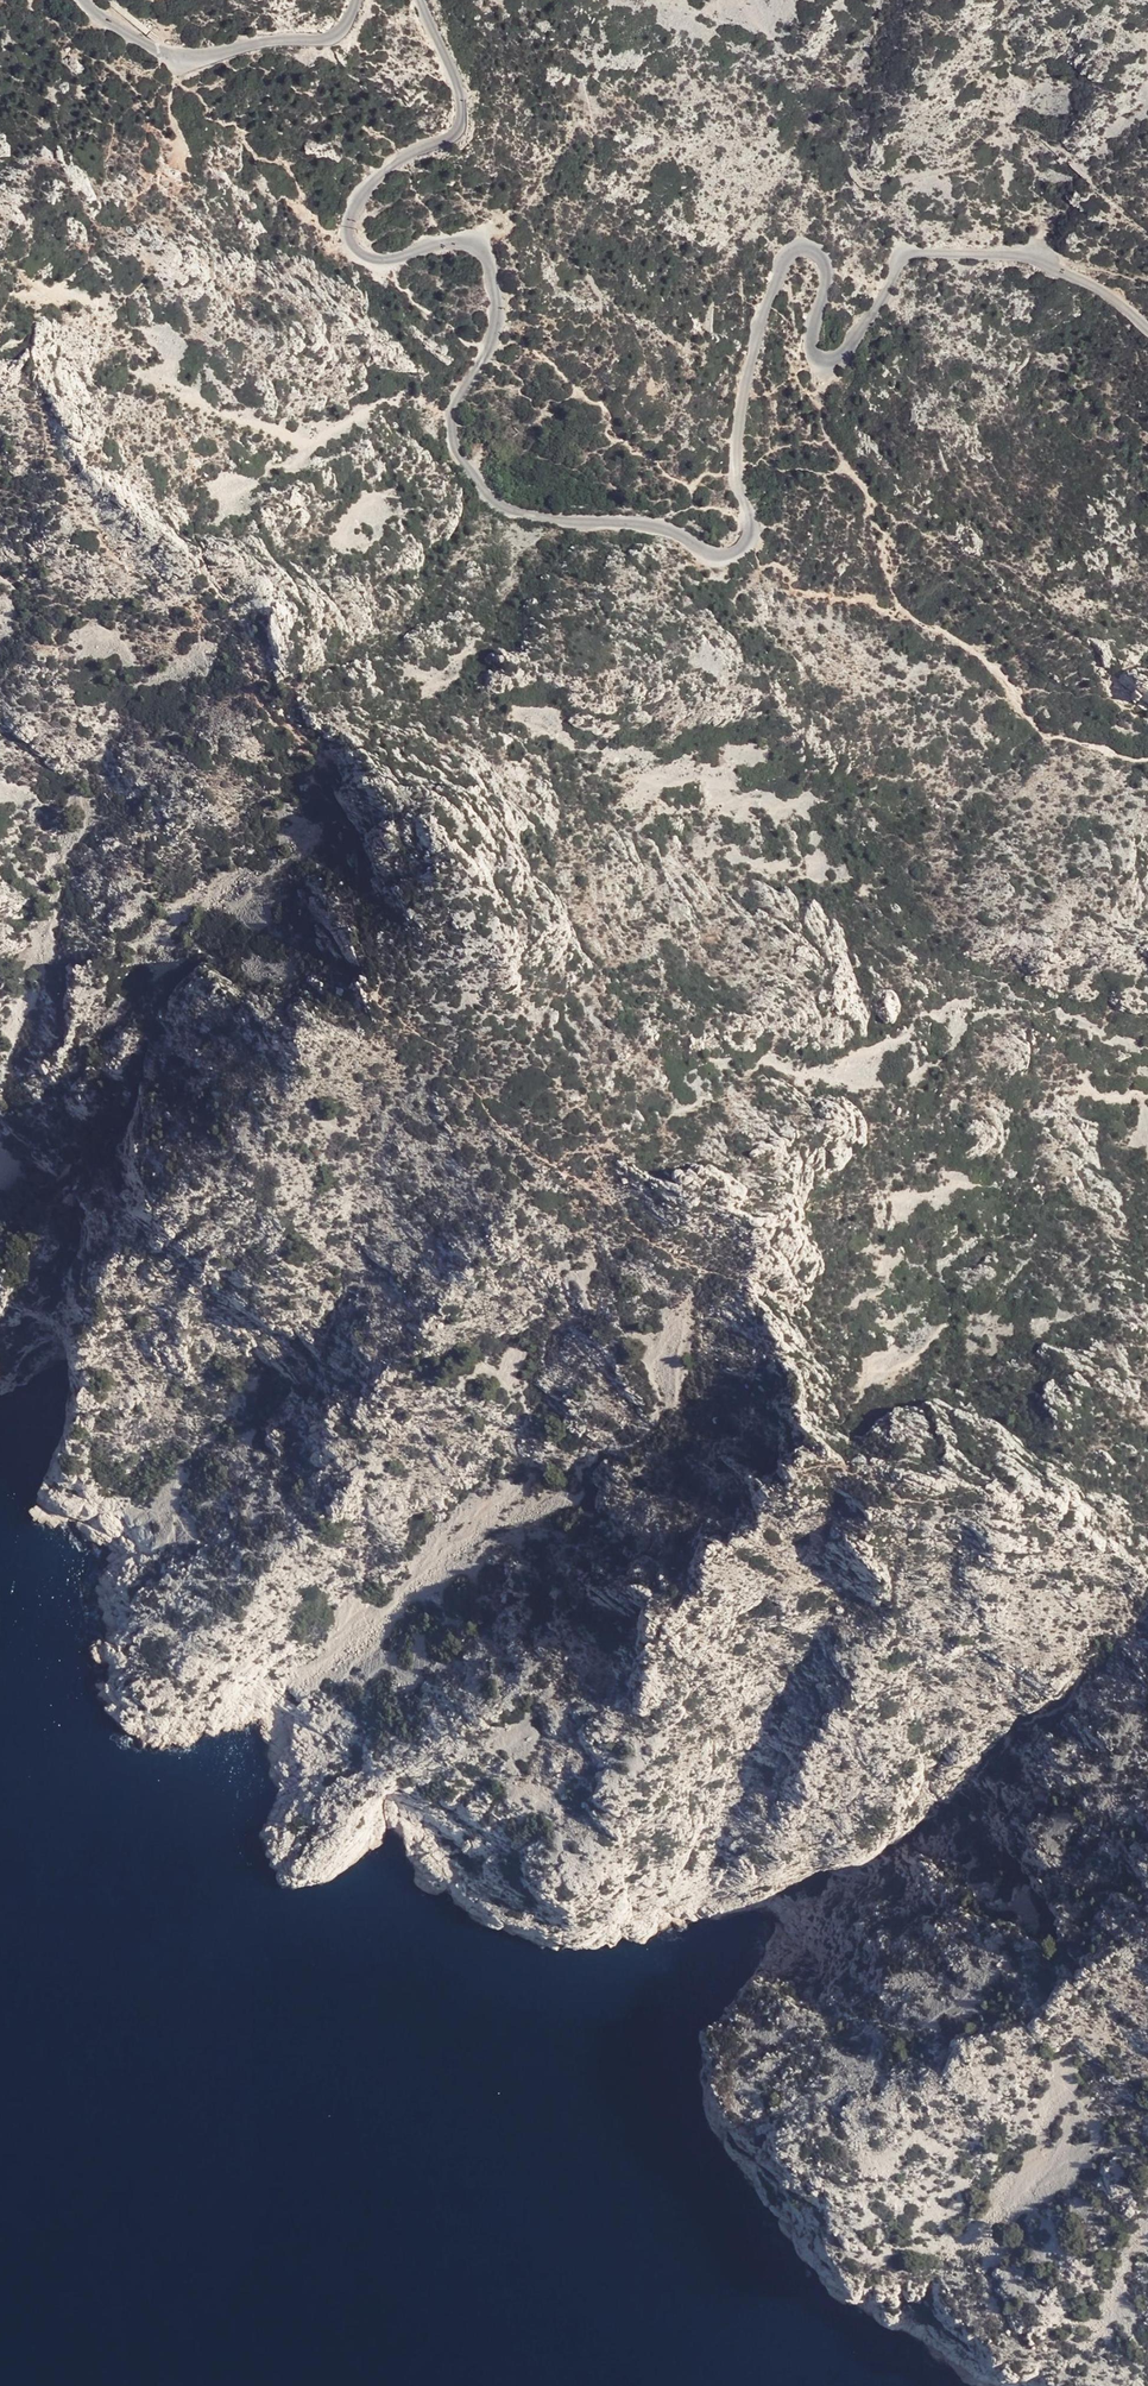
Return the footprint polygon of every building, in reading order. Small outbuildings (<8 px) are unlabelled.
[(112,0),(103,0),(148,36),(151,31),(112,0)]
